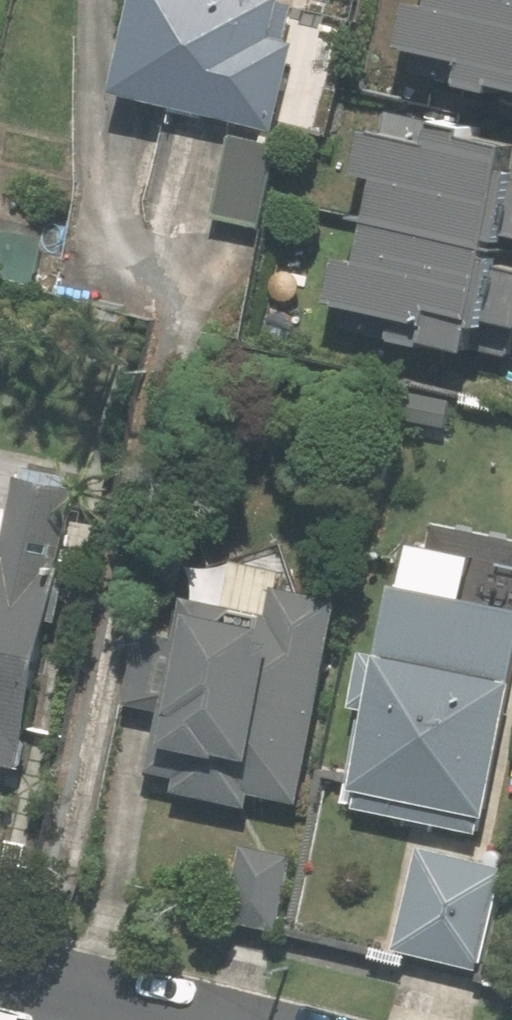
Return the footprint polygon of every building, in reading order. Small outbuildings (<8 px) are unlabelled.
[(294,0),(150,0),(125,89),(280,131),(305,40),(290,36),(299,2),(294,0)] [(447,6),(426,2),(417,46),(479,59),(474,79),(511,87),(511,0),(448,0),(447,6)] [(398,105),(392,131),(378,128),(368,172),(390,176),(372,260),(351,256),(341,301),(437,321),(433,341),(483,351),(490,319),(511,324),(511,256),(507,255),(511,238),(511,138),(489,133),(491,125),(398,105)] [(287,146),(239,135),(219,219),(266,230),(287,146)] [(458,397),(418,390),(413,420),(453,427),(458,397)] [(0,548),(0,763),(25,769),(83,485),(26,473),(11,550),(0,548)] [(240,574),(231,617),(206,612),(202,632),(152,621),(134,706),(170,714),(157,775),(182,781),(179,792),(255,808),(256,798),(305,808),(349,597),(240,574)] [(511,731),(511,606),(402,583),(354,809),(489,837),(511,731)] [(281,918),(297,842),(245,831),(228,907),(281,918)] [(511,868),(423,848),(398,953),(486,973),(511,868)]
